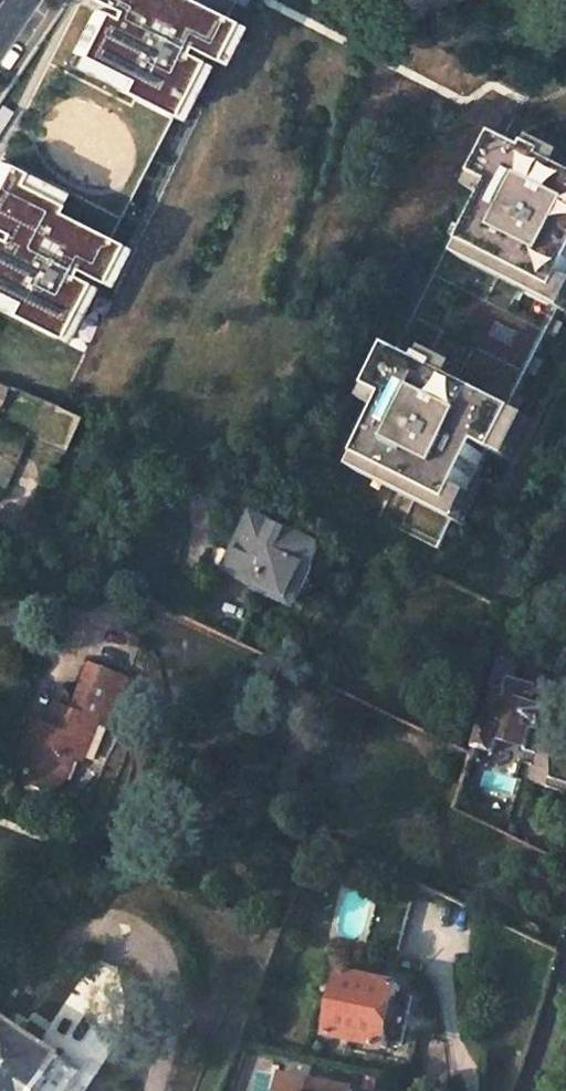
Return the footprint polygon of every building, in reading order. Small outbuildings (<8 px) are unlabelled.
[(223,12),(199,0),(90,0),(86,7),(104,16),(98,28),(88,23),(72,55),(118,78),(112,90),(158,113),(186,57),(173,51),(176,45),(200,57),(223,12)] [(104,16),(86,7),(79,3),(73,15),(88,23),(98,28),(104,16)] [(118,78),(72,55),(66,67),(112,90),(118,78)] [(197,63),(186,57),(158,113),(169,119),(197,63)] [(457,515),(470,489),(479,494),(489,474),(480,470),(495,441),(514,404),(524,409),(531,395),(521,390),(533,367),(542,372),(549,357),(540,352),(551,330),(561,335),(565,327),(565,318),(559,315),(565,302),(565,142),(558,157),(540,148),(537,152),(504,136),(483,178),(509,191),(507,196),(500,192),(473,245),(504,261),(450,367),(432,358),(429,363),(397,347),(371,398),(396,411),(394,415),(387,412),(360,466),(457,515)] [(108,242),(47,211),(50,204),(8,183),(13,172),(0,166),(0,284),(12,290),(6,302),(54,326),(81,270),(68,263),(71,257),(95,269),(108,242)] [(56,193),(13,172),(8,183),(50,204),(56,193)] [(81,270),(54,326),(64,331),(92,275),(81,270)] [(0,284),(0,299),(6,302),(12,290),(0,284)] [(0,412),(0,498),(1,498),(25,440),(57,455),(74,414),(42,399),(11,386),(0,412)] [(249,508),(222,564),(295,597),(322,541),(249,508)] [(532,688),(509,680),(524,630),(508,621),(469,748),(488,753),(493,739),(517,747),(523,727),(529,729),(536,708),(527,705),(532,688)] [(32,768),(58,781),(68,761),(78,767),(98,726),(106,730),(128,685),(93,669),(72,713),(68,721),(52,715),(45,728),(30,721),(15,753),(28,760),(32,768)] [(57,706),(52,715),(68,721),(72,713),(57,706)] [(564,824),(556,850),(565,854),(565,824),(564,824)] [(396,984),(341,973),(328,1034),(382,1047),(385,1034),(399,1036),(408,998),(393,995),(396,984)] [(61,1053),(3,1017),(0,1022),(0,1090),(37,1090),(59,1056),(61,1053)] [(37,1090),(71,1090),(84,1071),(59,1056),(37,1090)] [(353,1088),(310,1077),(307,1090),(352,1090),(353,1088)]
